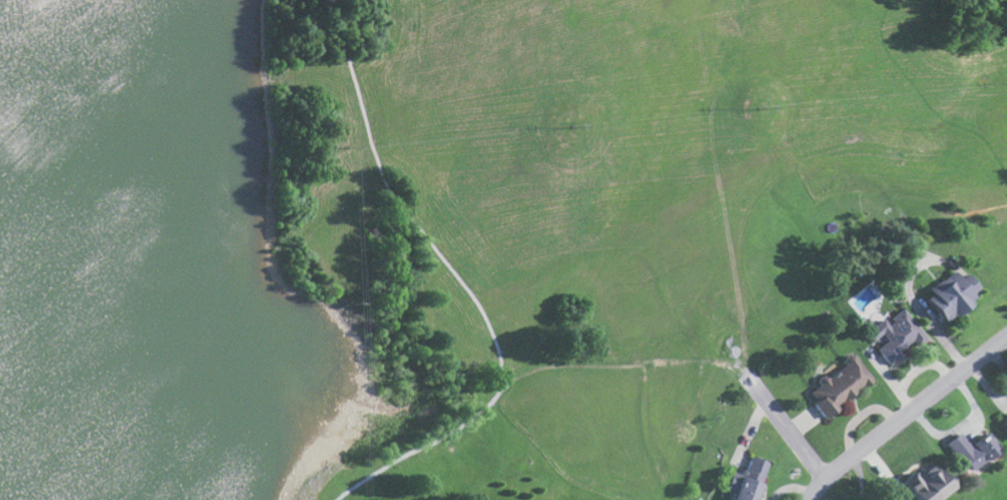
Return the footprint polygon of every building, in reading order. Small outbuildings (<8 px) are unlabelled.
[(925,294),(945,323),(975,301),(972,295),(980,289),(969,273),(962,279),(957,272),(925,294)] [(928,340),(905,308),(888,320),(887,318),(866,333),(874,345),(888,365),(903,355),(900,351),(910,344),(914,349),(928,340)] [(825,418),(839,408),(837,405),(872,380),(854,355),(805,390),(825,418)] [(961,433),(948,443),(971,473),(1001,450),(988,433),(971,446),(961,433)] [(768,463),(749,456),(742,476),(760,483),(768,463)] [(954,489),(934,463),(919,475),(916,472),(902,482),(915,499),(939,499),(954,489)] [(757,484),(737,478),(731,499),(753,499),(757,484)]
